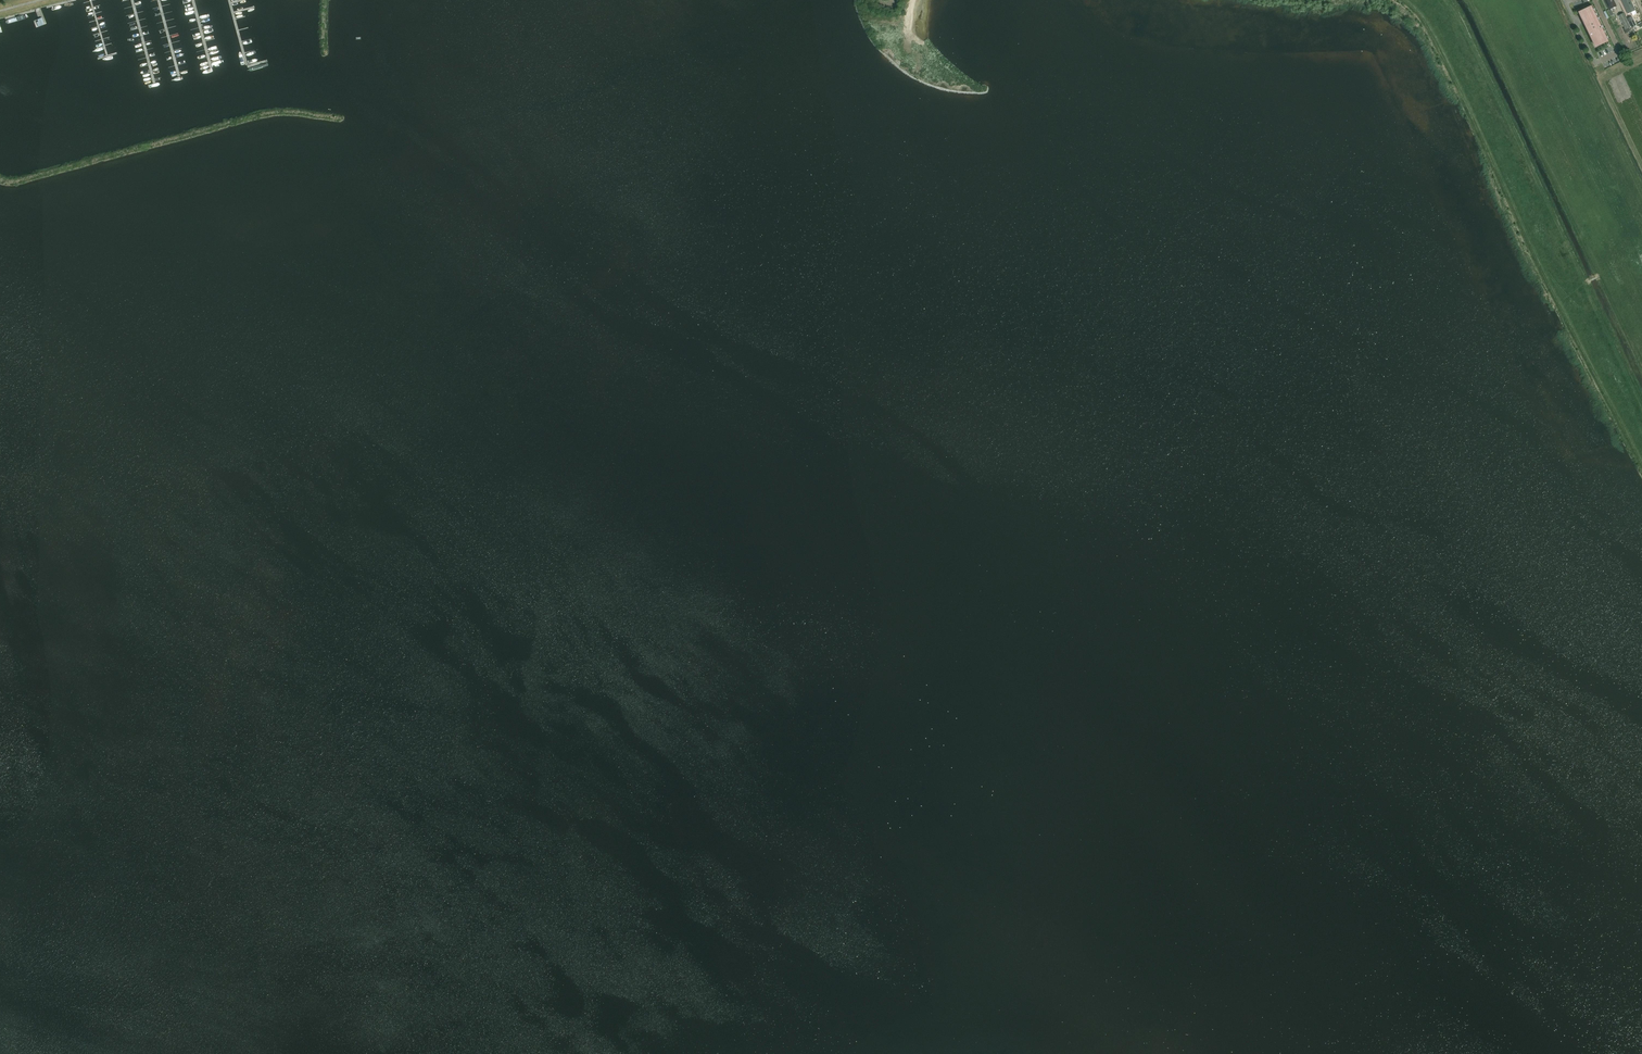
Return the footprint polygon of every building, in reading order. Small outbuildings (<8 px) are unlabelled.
[(1610,9),(1611,9),(1614,7),(1617,6),(1614,0),(1605,0),(1610,9)] [(1636,10),(1631,0),(1622,0),(1629,14),(1636,10)] [(1596,46),(1609,40),(1593,6),(1582,11),(1588,24),(1586,25),(1596,46)] [(1626,29),(1631,27),(1624,13),(1619,16),(1626,29)] [(1632,16),(1628,18),(1632,27),(1633,27),(1635,26),(1636,25),(1632,16)]
